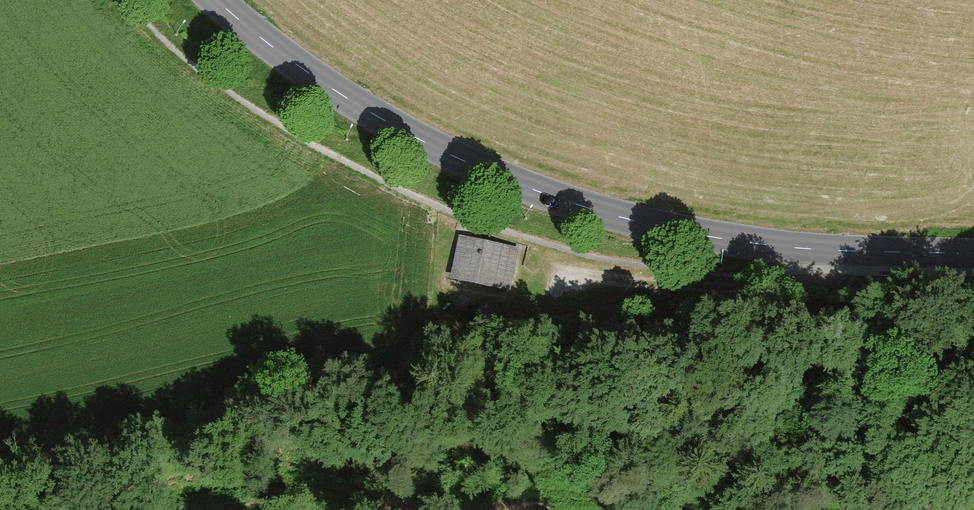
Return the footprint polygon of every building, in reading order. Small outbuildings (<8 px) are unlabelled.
[(521,251),(456,238),(447,279),(513,293),(521,251)]
